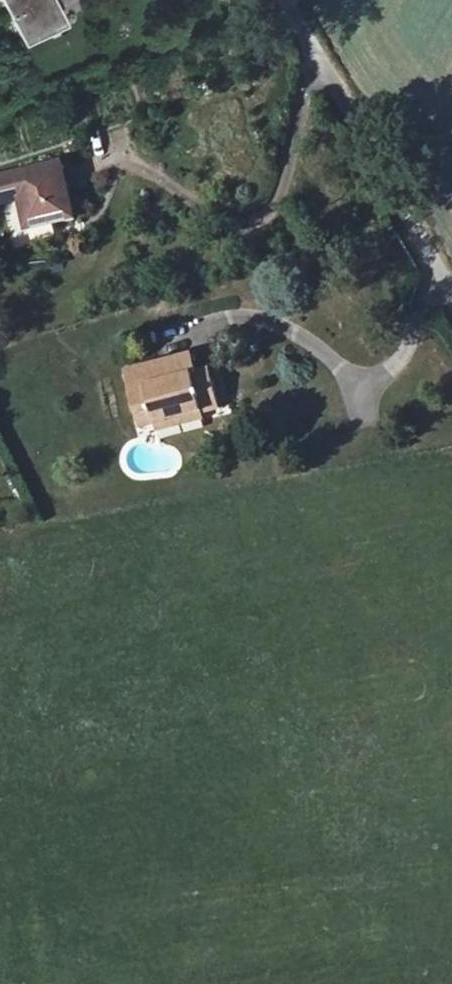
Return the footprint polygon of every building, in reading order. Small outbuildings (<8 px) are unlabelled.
[(17,36),(55,21),(47,0),(3,0),(17,36)] [(69,212),(57,158),(14,169),(24,222),(69,212)] [(237,392),(230,363),(210,367),(203,341),(141,357),(145,375),(136,377),(143,398),(167,393),(171,411),(195,405),(195,398),(216,393),(218,399),(237,392)]
